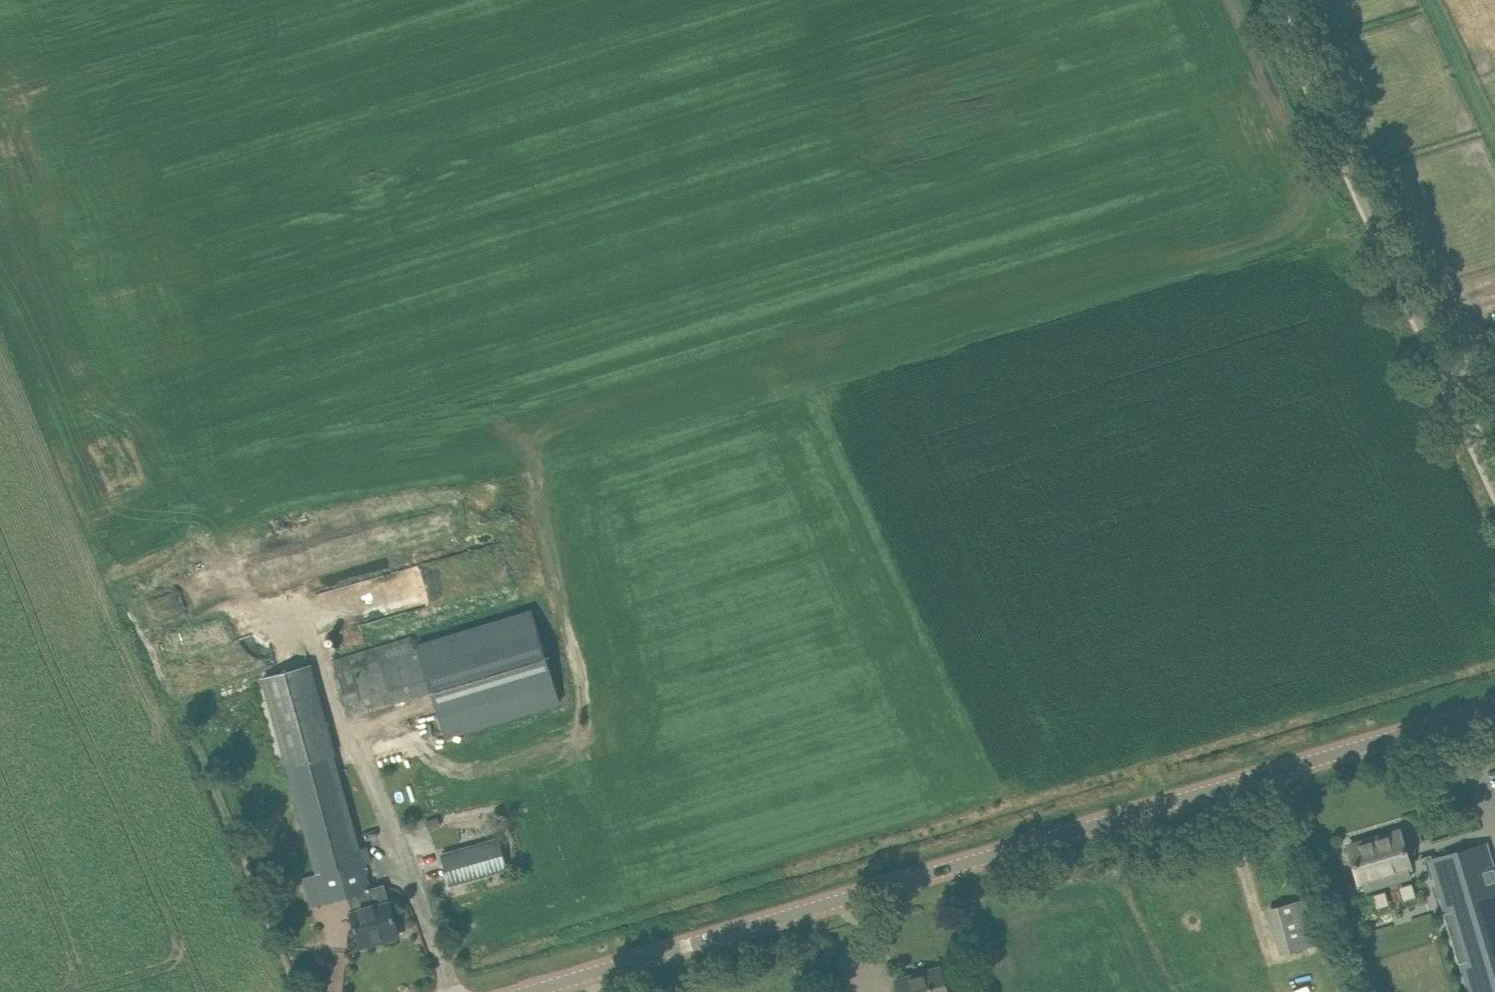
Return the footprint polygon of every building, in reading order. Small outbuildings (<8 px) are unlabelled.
[(337,673),(335,673),(348,715),(371,708),(385,754),(560,701),(532,610),(417,645),(415,635),(333,660),(337,673)] [(375,942),(374,939),(397,933),(397,935),(399,935),(393,916),(390,902),(384,883),(370,887),(364,864),(372,861),(368,845),(359,848),(310,664),(265,676),(326,902),(348,896),(352,912),(351,913),(360,946),(375,942)] [(1399,831),(1349,846),(1354,865),(1359,882),(1362,881),(1365,892),(1412,878),(1409,867),(1410,866),(1405,850),(1399,831)] [(498,836),(441,853),(450,886),(507,869),(498,836)] [(1434,879),(1466,991),(1494,991),(1494,872),(1486,842),(1429,860),(1434,879)] [(1286,953),(1309,947),(1295,901),(1272,907),(1286,953)] [(895,979),(899,991),(948,991),(946,985),(941,966),(895,979)]
